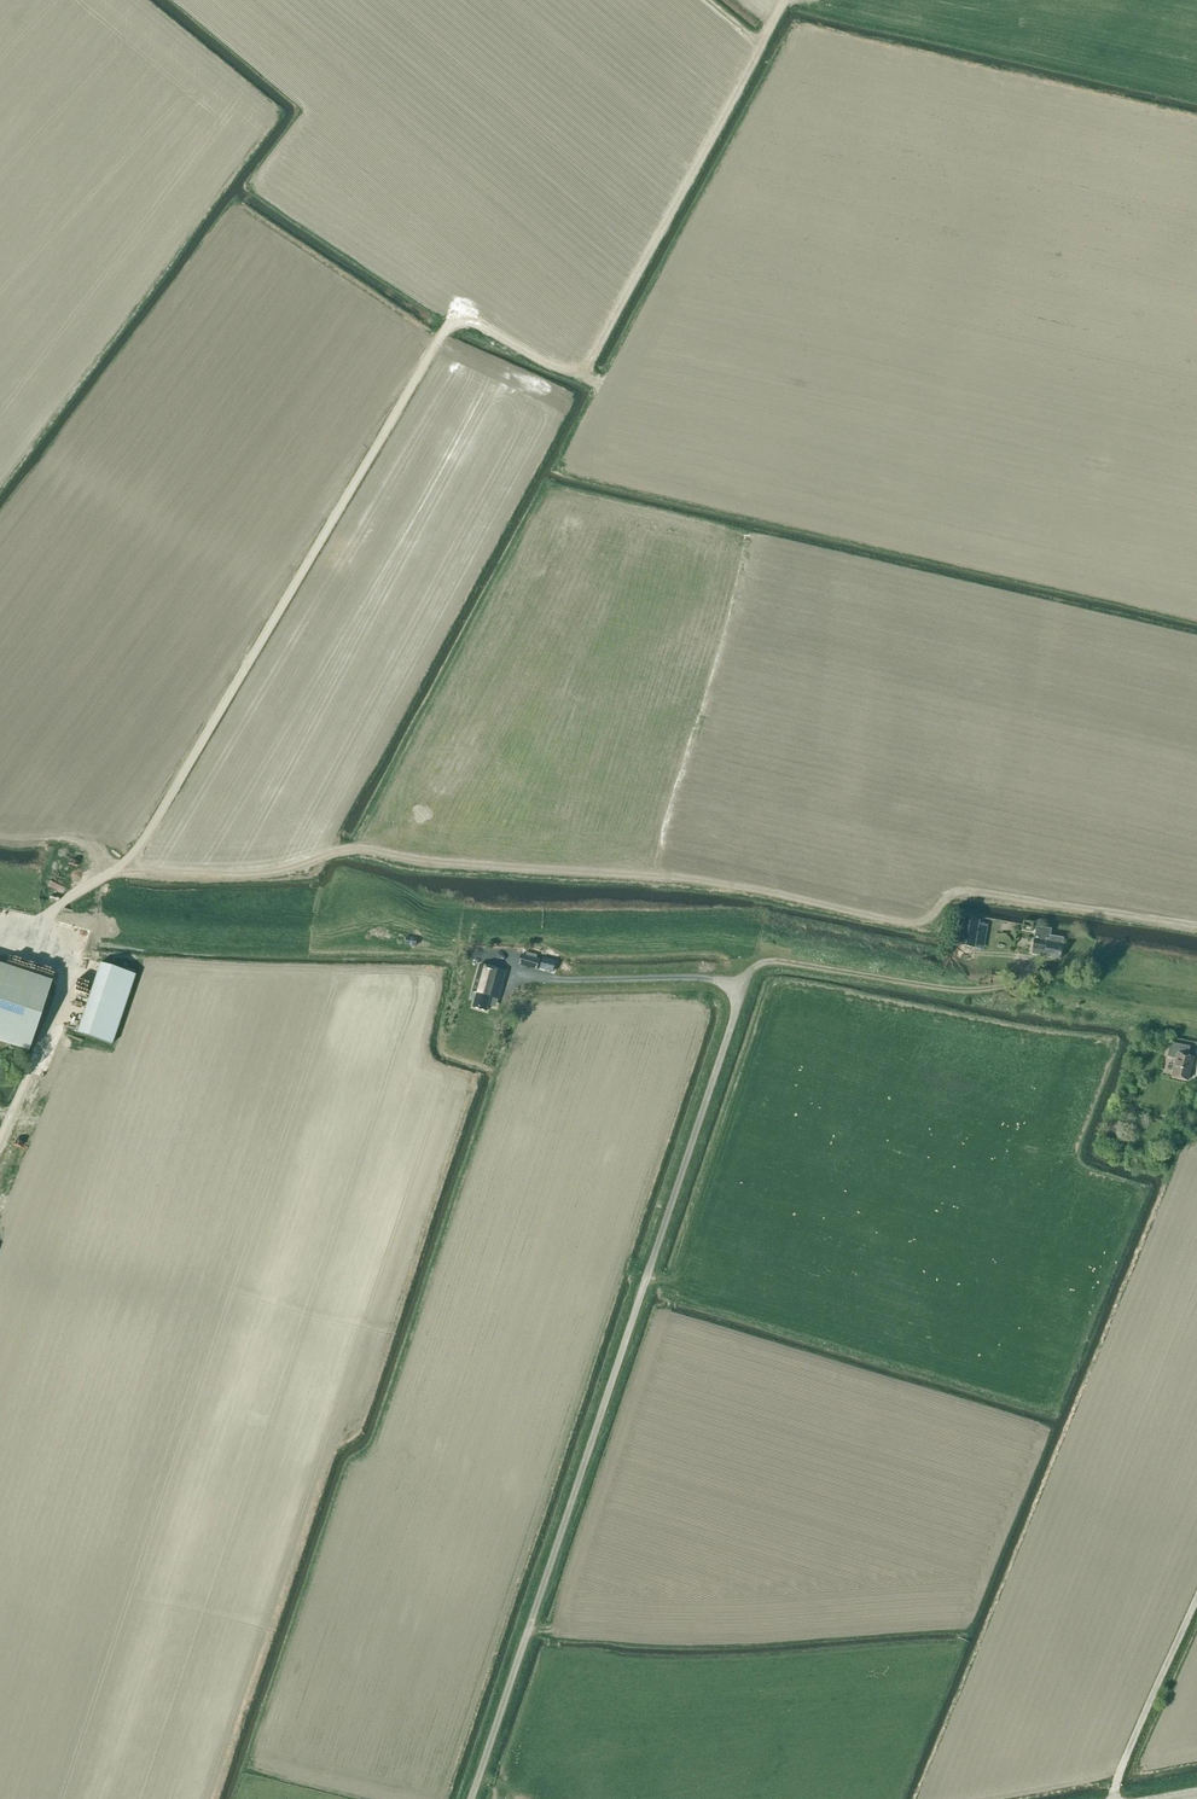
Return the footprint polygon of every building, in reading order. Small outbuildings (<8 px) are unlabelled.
[(958,945),(974,948),(979,921),(962,918),(958,945)] [(1036,926),(1031,954),(1060,959),(1064,938),(1050,936),(1051,929),(1036,926)] [(405,945),(412,946),(413,939),(406,938),(405,945)] [(521,955),(518,964),(537,970),(540,960),(521,955)] [(553,971),(556,962),(542,959),(540,968),(553,971)] [(51,981),(0,964),(0,1041),(29,1050),(51,981)] [(99,964),(76,1033),(111,1044),(134,976),(99,964)] [(506,972),(481,965),(472,992),(477,994),(473,1007),(486,1011),(490,998),(498,1000),(506,972)] [(1188,1056),(1190,1047),(1171,1043),(1168,1057),(1176,1059),(1172,1077),(1188,1081),(1194,1058),(1188,1056)] [(1121,1136),(1126,1124),(1112,1118),(1107,1130),(1121,1136)]
